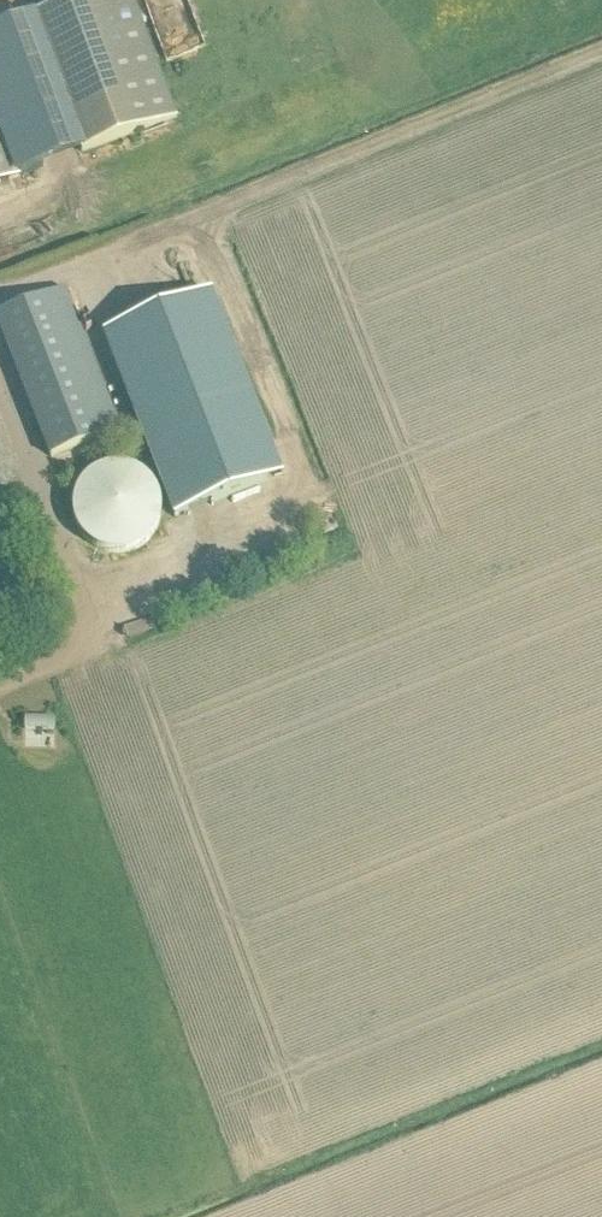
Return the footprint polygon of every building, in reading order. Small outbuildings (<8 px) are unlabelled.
[(27,21),(30,29),(76,155),(173,122),(128,0),(83,0),(27,21)] [(0,39),(0,129),(17,176),(76,155),(30,29),(0,39)] [(17,176),(0,129),(0,183),(17,176)] [(63,290),(0,315),(0,330),(50,459),(119,433),(63,290)] [(206,296),(99,338),(171,519),(278,477),(206,296)] [(150,541),(157,530),(160,518),(160,506),(156,494),(150,483),(141,475),(129,469),(117,467),(105,468),(93,472),(83,479),(75,489),(70,500),(69,513),(71,525),(76,536),(84,546),(94,553),(106,557),(118,558),(130,555),(141,549),(150,541)]
